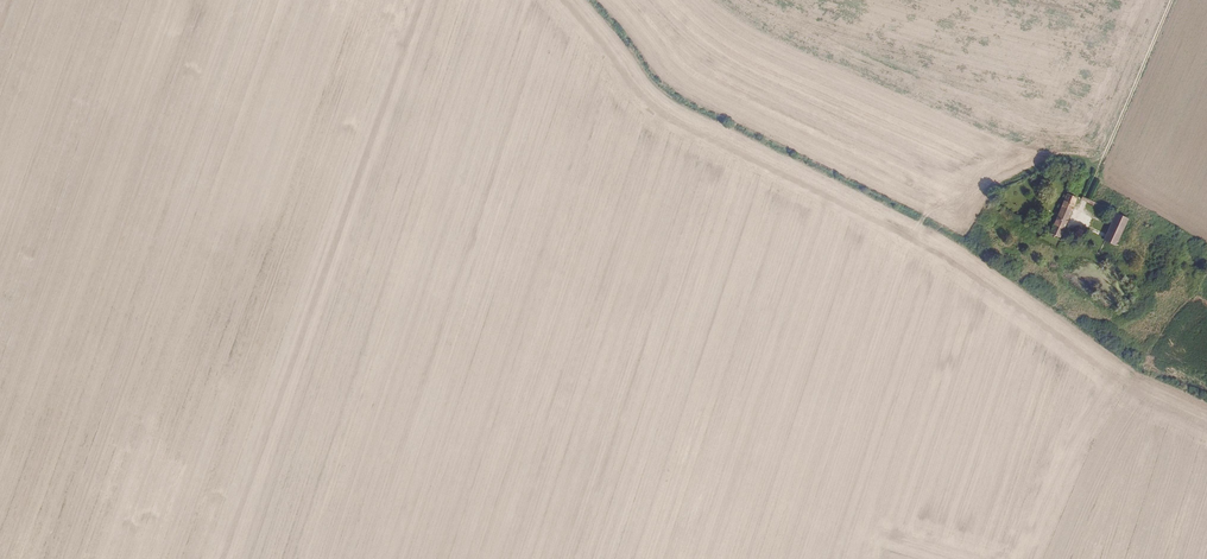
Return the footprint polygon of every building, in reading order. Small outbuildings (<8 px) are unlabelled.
[(1073,202),(1064,198),(1048,236),(1058,240),(1073,202)] [(1114,212),(1112,215),(1102,242),(1114,247),(1126,218),(1114,212)]
